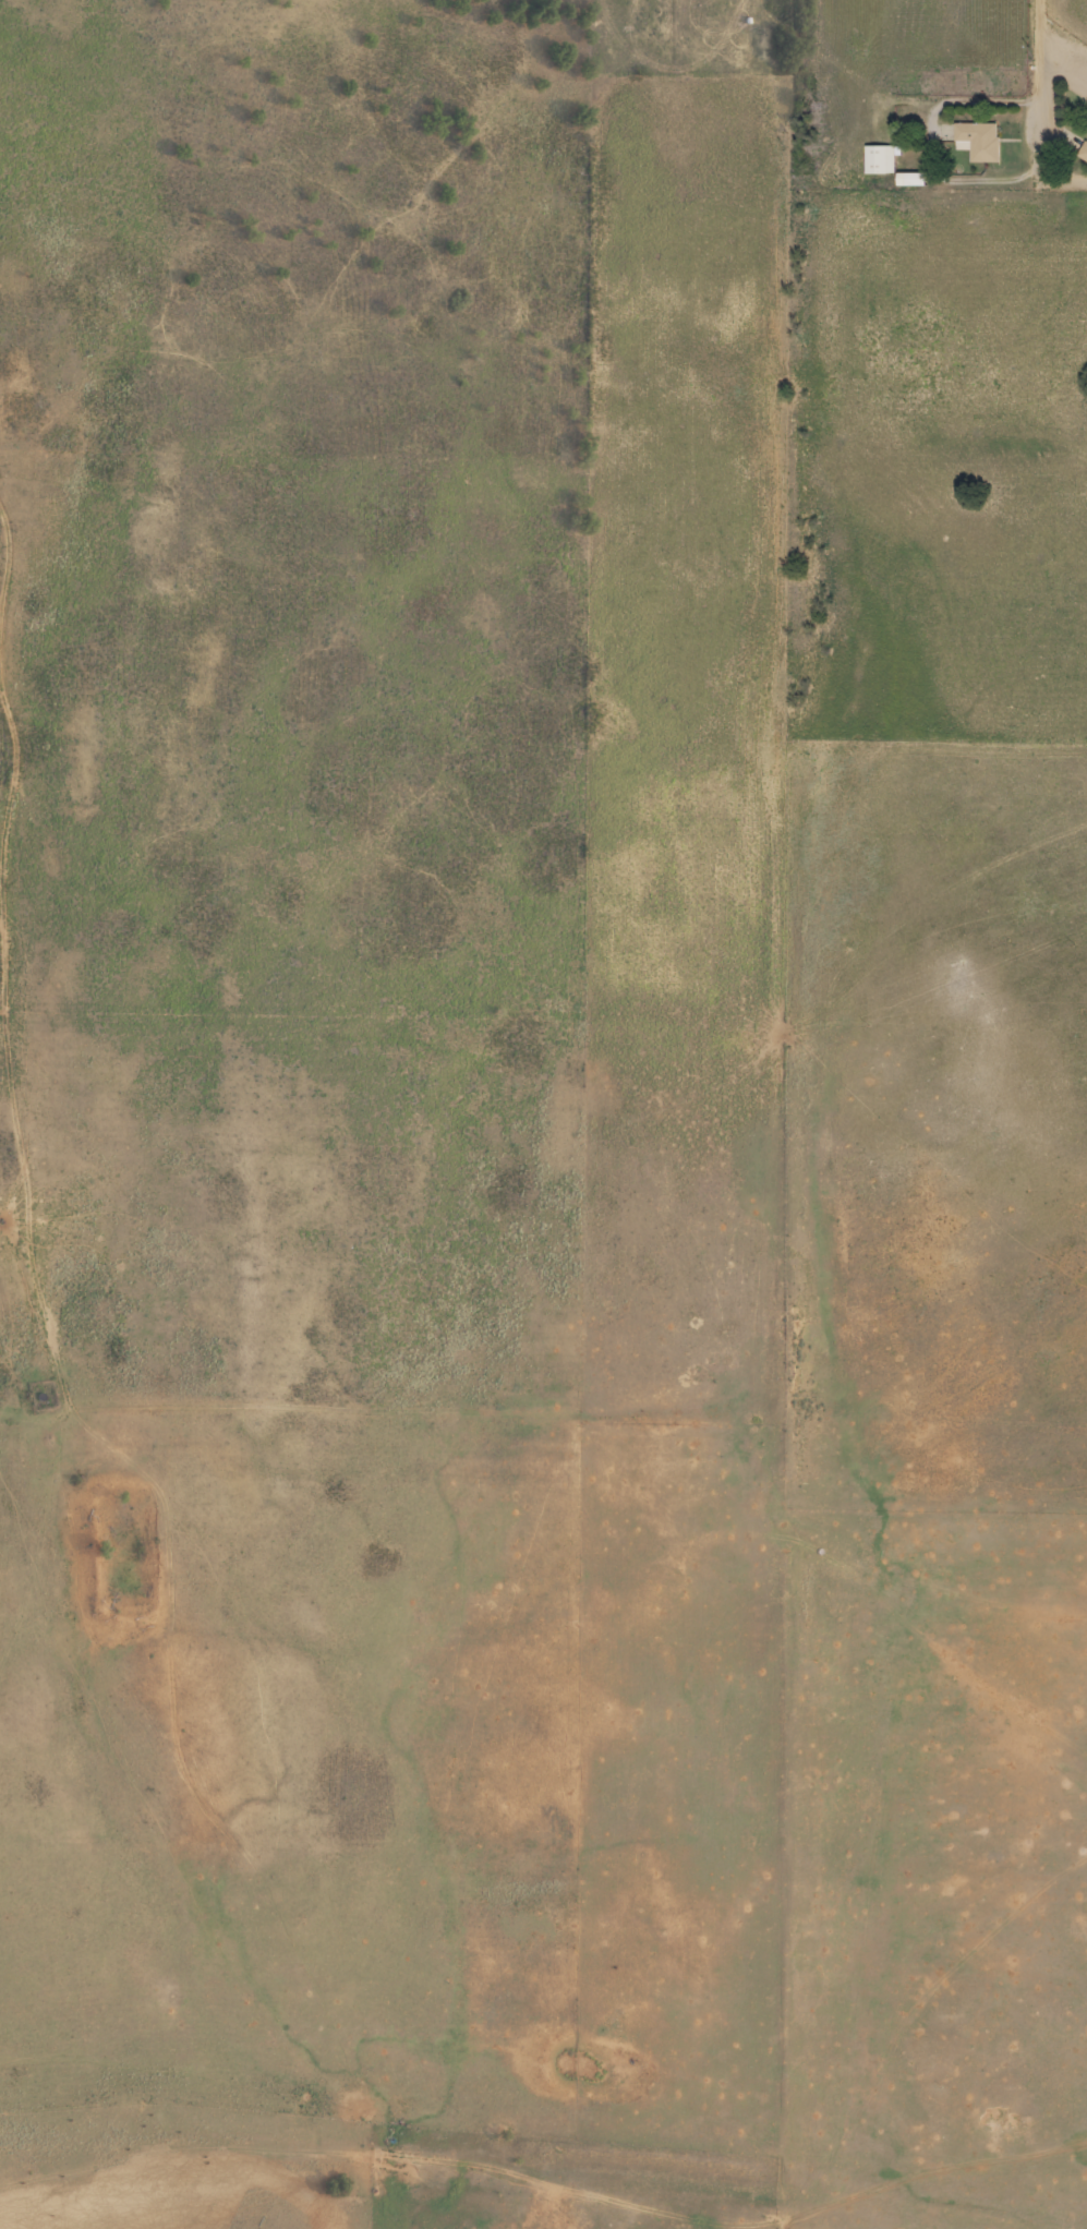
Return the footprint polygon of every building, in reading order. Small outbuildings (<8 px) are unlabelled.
[(996,122),(952,122),(952,148),(968,148),(968,160),(996,160),(996,122)] [(1086,163),(1086,136),(1074,154),(1086,163)] [(862,144),(862,172),(892,172),(892,144),(862,144)]
